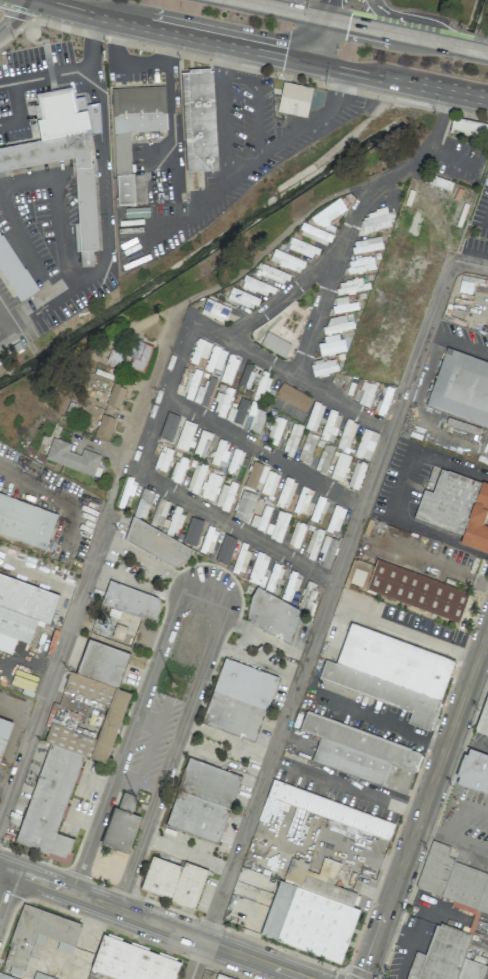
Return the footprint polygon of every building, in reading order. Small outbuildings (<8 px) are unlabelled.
[(178,71),(184,171),(217,169),(211,69),(208,70),(208,66),(187,67),(187,70),(178,71)] [(281,79),(275,109),(304,116),(311,86),(281,79)] [(162,83),(165,128),(127,130),(129,171),(132,171),(133,203),(115,204),(109,86),(162,83)] [(72,155),(0,169),(0,145),(39,138),(33,105),(37,103),(35,94),(70,85),(72,95),(81,94),(83,103),(93,101),(97,100),(98,131),(95,131),(84,133),(88,147),(88,166),(91,166),(96,247),(91,248),(92,264),(78,265),(78,248),(73,248),(72,222),(77,221),(72,155)] [(363,233),(391,226),(386,209),(359,216),(363,233)] [(0,235),(0,273),(18,300),(37,287),(2,234),(0,235)] [(353,253),(382,250),(380,238),(352,240),(353,253)] [(269,263),(301,272),(304,259),(273,251),(269,263)] [(373,257),(346,260),(348,273),(374,270),(373,257)] [(289,273),(257,264),(254,275),(285,284),(289,273)] [(276,288),(244,275),(240,285),(271,298),(276,288)] [(259,299),(231,287),(226,298),(255,310),(259,299)] [(200,313),(223,323),(229,308),(206,298),(200,313)] [(348,315),(326,318),(328,326),(322,327),(323,335),(350,330),(348,315)] [(344,353),(341,333),(323,336),(324,343),(318,344),(319,356),(344,353)] [(144,373),(152,346),(134,341),(126,368),(144,373)] [(446,345),(487,361),(487,428),(425,404),(446,345)] [(219,376),(226,350),(211,346),(204,372),(219,376)] [(237,358),(227,355),(220,382),(231,384),(237,358)] [(313,377),(338,372),(335,358),(310,363),(313,377)] [(183,386),(178,384),(175,395),(192,400),(201,373),(188,369),(183,386)] [(241,370),(234,369),(230,385),(237,387),(241,370)] [(198,386),(192,402),(206,407),(216,379),(208,376),(204,388),(198,386)] [(305,413),(312,399),(282,382),(274,396),(305,413)] [(105,405),(118,410),(126,389),(113,384),(105,405)] [(233,389),(225,387),(223,394),(216,392),(214,400),(217,401),(213,414),(225,417),(233,389)] [(304,428),(314,432),(324,406),(314,402),(304,428)] [(259,434),(267,408),(250,403),(247,414),(252,416),(247,430),(259,434)] [(333,442),(340,414),(327,411),(320,439),(333,442)] [(173,441),(179,415),(166,412),(159,438),(173,441)] [(115,419),(101,414),(94,435),(108,439),(115,419)] [(285,420),(274,416),(265,440),(276,444),(285,420)] [(197,425),(184,420),(175,448),(188,452),(197,425)] [(337,450),(349,452),(355,422),(344,420),(337,450)] [(292,456),(302,426),(292,423),(282,453),(292,456)] [(194,455),(205,457),(210,432),(199,430),(194,455)] [(299,460),(310,463),(316,436),(305,433),(299,460)] [(45,459),(98,478),(101,468),(96,466),(100,455),(82,449),(80,455),(67,451),(70,444),(52,438),(45,459)] [(211,464),(223,467),(229,442),(217,439),(211,464)] [(166,472),(173,450),(161,446),(153,468),(166,472)] [(350,456),(338,452),(330,478),(342,482),(350,456)] [(188,459),(178,456),(169,480),(179,484),(188,459)] [(195,463),(186,490),(197,494),(206,466),(195,463)] [(434,492),(424,489),(414,518),(462,536),(459,544),(487,555),(487,527),(484,525),(487,514),(487,485),(442,468),(434,492)] [(222,477),(208,472),(199,496),(213,501),(222,477)] [(297,482),(286,478),(274,504),(285,509),(297,482)] [(222,481),(214,506),(228,511),(236,486),(222,481)] [(281,539),(289,517),(263,507),(259,517),(251,514),(258,496),(242,490),(231,519),(281,539)] [(0,494),(0,535),(45,549),(57,512),(0,494)] [(327,530),(337,533),(346,510),(336,506),(327,530)] [(190,549),(134,517),(122,538),(179,570),(190,549)] [(195,546),(203,521),(190,517),(182,542),(195,546)] [(306,525),(295,521),(288,545),(299,548),(306,525)] [(218,531),(207,527),(199,551),(210,555),(218,531)] [(235,538),(222,535),(215,562),(229,565),(235,538)] [(246,580),(262,587),(266,578),(261,576),(270,557),(258,552),(246,580)] [(372,558),(362,587),(454,620),(465,591),(372,558)] [(0,575),(0,650),(11,654),(15,640),(29,644),(37,620),(49,624),(59,593),(0,575)] [(100,604),(154,621),(161,598),(108,581),(100,604)] [(311,614),(315,603),(312,602),(317,584),(306,581),(297,609),(311,614)] [(304,613),(258,588),(242,619),(288,644),(304,613)] [(122,642),(126,627),(116,624),(120,610),(98,604),(91,634),(122,642)] [(347,622),(335,659),(439,695),(452,659),(347,622)] [(16,846),(68,862),(75,839),(57,834),(80,756),(107,764),(128,692),(118,689),(129,653),(86,640),(76,674),(67,671),(54,715),(53,715),(44,743),(46,743),(16,846)] [(201,724),(255,742),(277,676),(223,658),(201,724)] [(322,659),(436,699),(425,732),(402,724),(407,708),(316,676),(322,659)] [(483,707),(487,693),(487,734),(474,729),(483,707)] [(303,708),(422,750),(406,796),(310,762),(319,735),(297,726),(303,708)] [(1,756),(13,720),(0,716),(0,756),(1,756)] [(465,744),(487,752),(487,795),(452,782),(465,744)] [(240,775),(187,758),(165,826),(218,843),(240,775)] [(271,776),(263,797),(384,843),(392,821),(271,776)] [(140,817),(131,814),(136,796),(119,791),(102,845),(128,854),(140,817)] [(449,858),(487,872),(487,952),(478,978),(396,978),(409,945),(418,948),(430,916),(473,932),(481,909),(412,884),(429,836),(454,845),(449,858)] [(285,851),(256,936),(339,964),(359,906),(348,902),(352,891),(340,887),(346,868),(340,866),(334,883),(308,874),(313,860),(285,851)] [(140,891),(194,907),(206,869),(184,863),(183,866),(150,856),(140,891)] [(81,923),(21,904),(3,964),(10,967),(8,974),(21,978),(33,941),(44,944),(46,937),(58,941),(56,950),(72,954),(81,923)] [(115,978),(174,978),(181,960),(102,934),(90,971),(115,978)]
